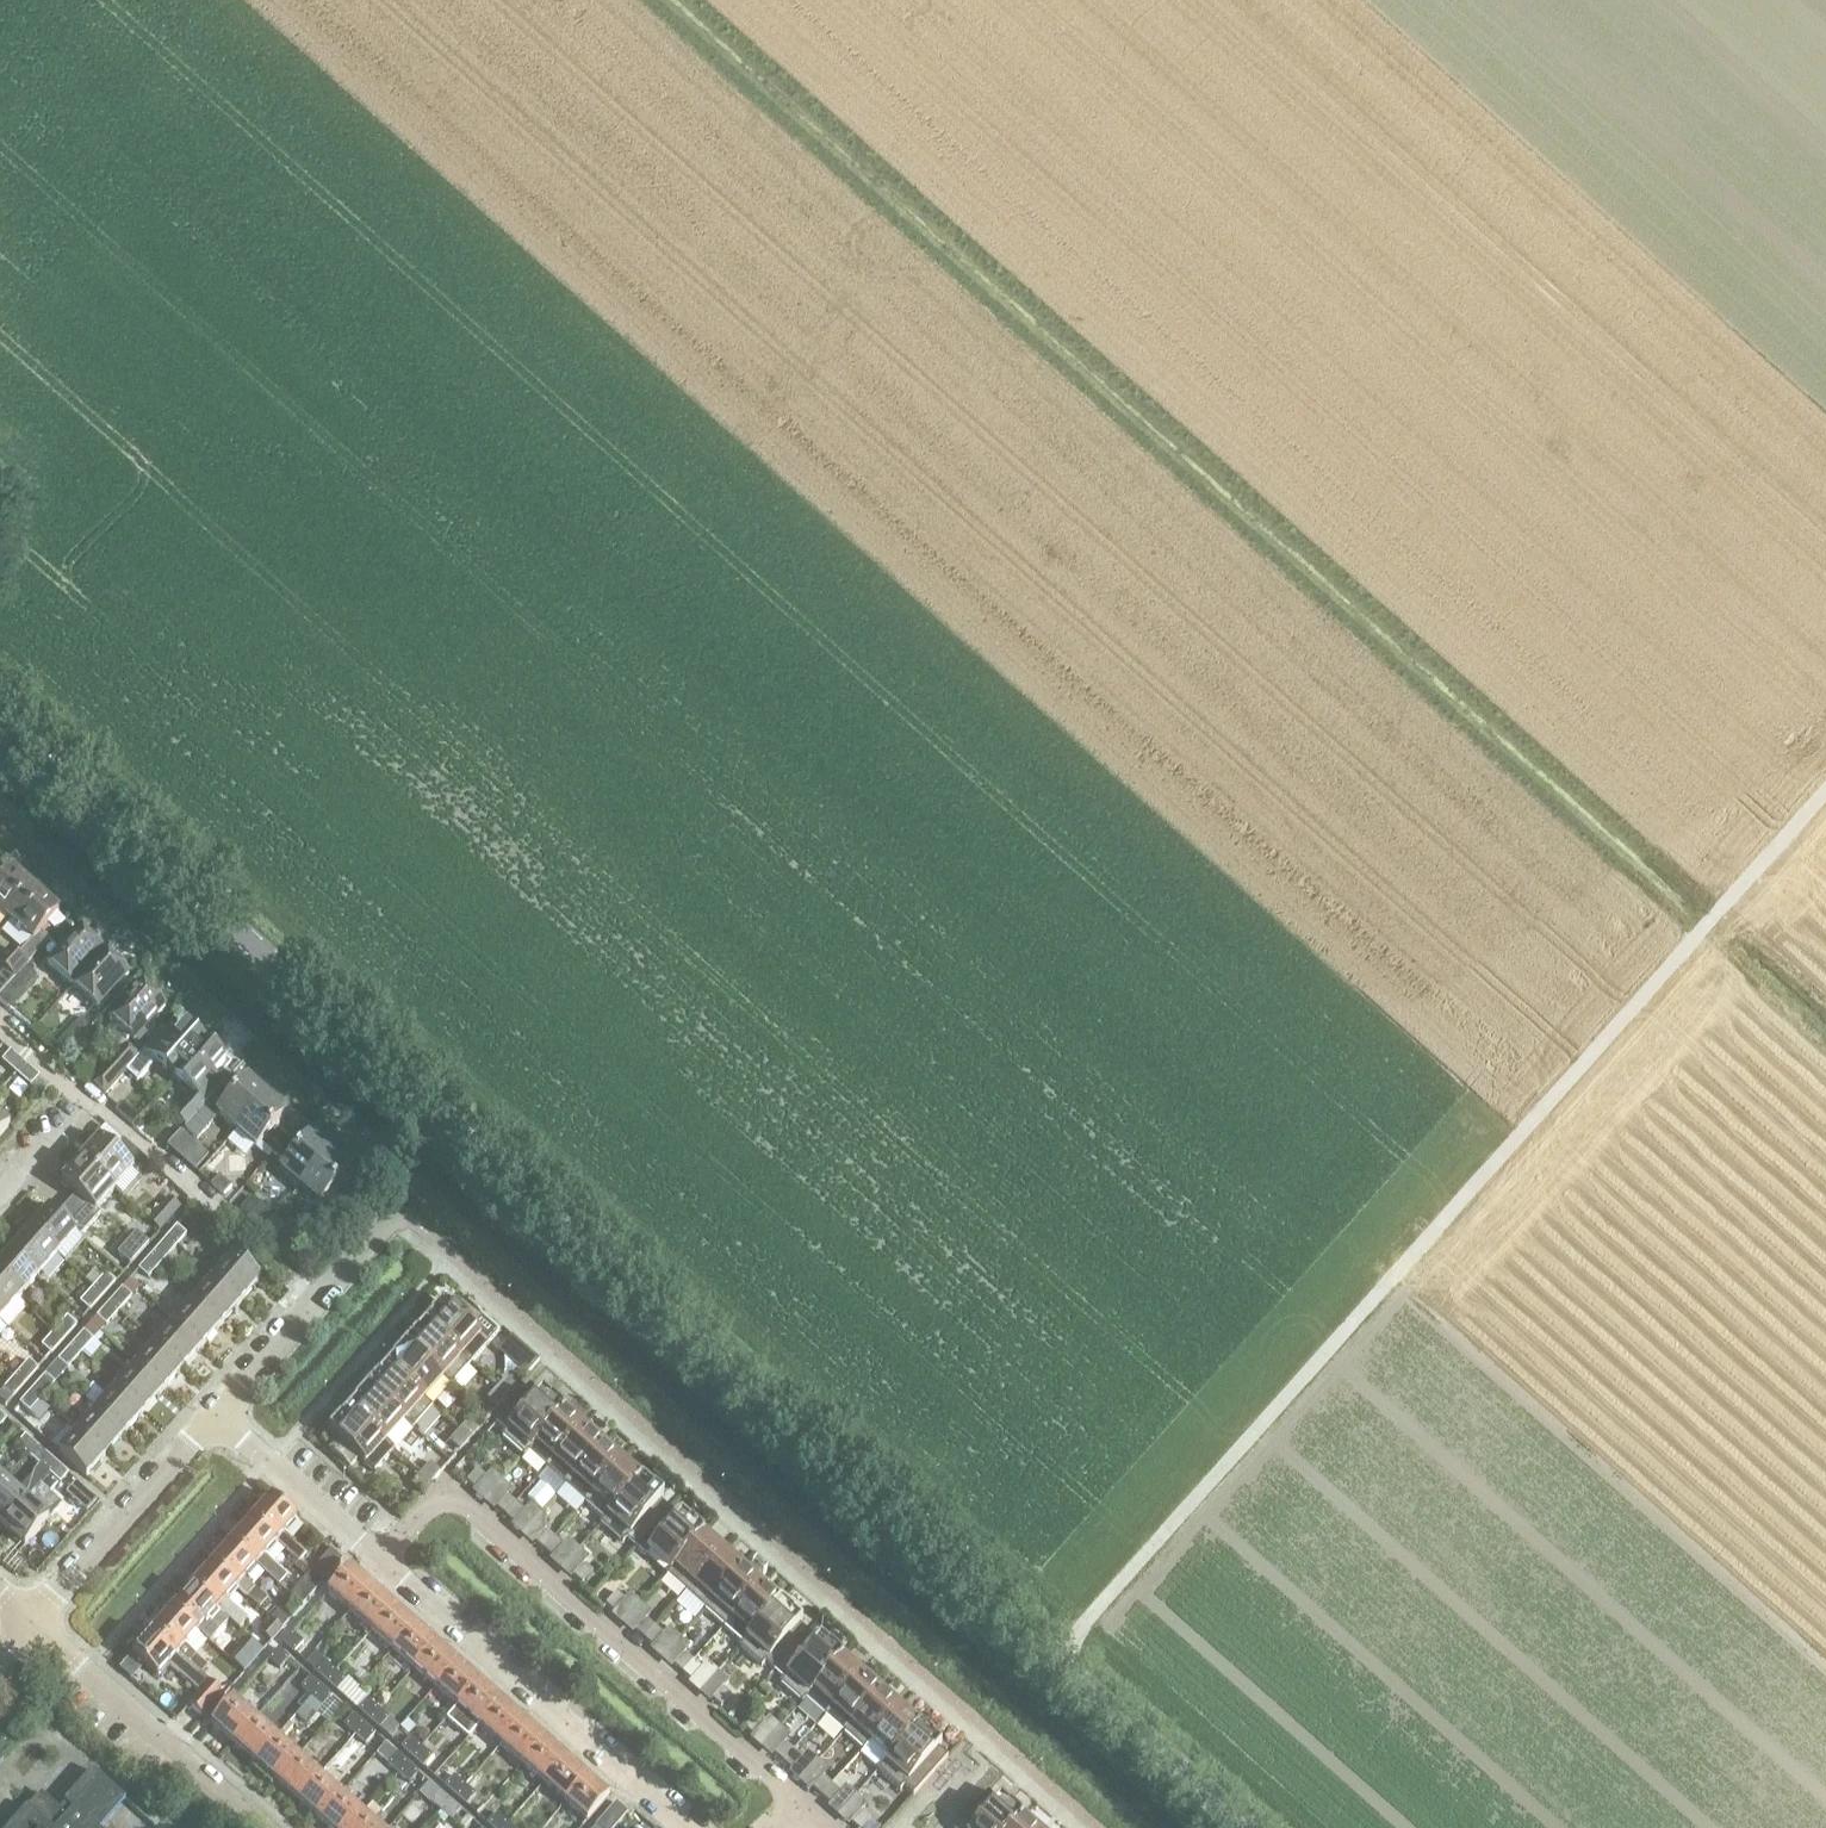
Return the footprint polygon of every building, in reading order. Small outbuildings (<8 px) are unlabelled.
[(10,921),(36,891),(14,871),(0,887),(0,912),(10,921)] [(10,921),(32,940),(18,956),(10,949),(0,960),(0,995),(13,980),(26,966),(50,940),(41,932),(59,911),(36,891),(10,921)] [(48,963),(73,986),(104,951),(78,928),(48,963)] [(104,951),(73,986),(98,1008),(129,973),(104,951)] [(38,976),(26,966),(13,980),(0,995),(0,1000),(8,1008),(38,976)] [(135,1041),(166,1006),(140,983),(109,1018),(135,1041)] [(54,1049),(65,1058),(92,1027),(81,1018),(54,1049)] [(163,1029),(135,1062),(126,1072),(138,1082),(156,1062),(175,1078),(207,1042),(186,1024),(174,1039),(163,1029)] [(207,1042),(175,1078),(193,1095),(176,1115),(188,1125),(223,1085),(224,1083),(214,1074),(227,1060),(207,1042)] [(26,1065),(10,1051),(2,1060),(18,1074),(26,1065)] [(123,1052),(94,1085),(105,1094),(126,1072),(135,1062),(123,1052)] [(26,1065),(18,1074),(31,1086),(40,1077),(26,1065)] [(234,1094),(223,1085),(188,1125),(184,1129),(197,1140),(219,1116),(235,1131),(266,1095),(247,1079),(234,1094)] [(266,1095),(235,1131),(254,1147),(257,1142),(273,1156),(287,1139),(273,1127),(285,1112),(266,1095)] [(11,1127),(0,1117),(0,1140),(11,1127)] [(297,1148),(287,1139),(273,1156),(282,1164),(278,1169),(299,1187),(330,1151),(310,1134),(297,1148)] [(102,1137),(83,1159),(117,1190),(136,1169),(140,1173),(150,1161),(126,1140),(117,1151),(102,1137)] [(330,1151),(299,1187),(316,1202),(311,1207),(317,1213),(339,1187),(336,1184),(350,1168),(330,1151)] [(117,1190),(83,1159),(64,1180),(79,1194),(59,1216),(79,1233),(83,1236),(103,1214),(99,1210),(117,1190)] [(161,1230),(180,1208),(167,1197),(148,1219),(161,1230)] [(52,1209),(32,1231),(59,1255),(79,1233),(59,1216),(52,1209)] [(190,1234),(180,1226),(169,1239),(178,1247),(190,1234)] [(59,1255),(32,1231),(13,1252),(40,1277),(59,1255)] [(117,1254),(130,1265),(149,1243),(136,1232),(117,1254)] [(178,1247),(169,1239),(150,1261),(159,1269),(178,1247)] [(262,1280),(235,1256),(226,1249),(215,1261),(223,1269),(215,1279),(242,1303),(262,1280)] [(13,1252),(0,1267),(0,1281),(20,1299),(40,1277),(13,1252)] [(159,1269),(150,1261),(143,1269),(152,1277),(159,1269)] [(104,1295),(115,1282),(106,1273),(94,1286),(104,1295)] [(242,1303),(215,1279),(196,1300),(223,1324),(242,1303)] [(0,1281),(0,1320),(20,1299),(0,1281)] [(104,1295),(94,1286),(81,1302),(90,1310),(104,1295)] [(126,1288),(114,1302),(124,1311),(136,1296),(126,1288)] [(434,1320),(428,1327),(471,1364),(490,1342),(475,1329),(484,1318),(464,1299),(454,1310),(448,1305),(446,1306),(442,1302),(430,1316),(434,1320)] [(223,1324),(196,1300),(176,1322),(203,1346),(223,1324)] [(114,1302),(102,1317),(111,1325),(124,1311),(114,1302)] [(65,1339),(77,1325),(67,1317),(56,1330),(65,1339)] [(203,1346),(176,1322),(157,1343),(184,1368),(203,1346)] [(417,1330),(405,1344),(443,1378),(452,1385),(471,1364),(428,1327),(422,1334),(417,1330)] [(65,1339),(56,1330),(42,1346),(52,1354),(65,1339)] [(93,1340),(84,1331),(72,1345),(81,1353),(93,1340)] [(540,1361),(513,1337),(500,1351),(527,1375),(540,1361)] [(184,1368),(157,1343),(138,1365),(165,1389),(184,1368)] [(396,1363),(390,1369),(424,1399),(443,1378),(405,1344),(392,1359),(396,1363)] [(81,1353),(72,1345),(58,1360),(68,1368),(81,1353)] [(26,1383),(39,1369),(29,1360),(17,1375),(26,1383)] [(138,1365),(118,1387),(145,1411),(165,1389),(138,1365)] [(379,1373),(367,1387),(414,1428),(433,1407),(424,1399),(390,1369),(384,1377),(379,1373)] [(26,1383),(17,1375),(4,1389),(13,1397),(26,1383)] [(55,1383),(46,1375),(33,1389),(42,1397),(55,1383)] [(505,1376),(496,1387),(508,1397),(517,1386),(505,1376)] [(539,1394),(530,1385),(496,1424),(505,1432),(502,1436),(523,1455),(564,1408),(551,1396),(550,1397),(542,1391),(539,1394)] [(118,1387),(99,1408),(126,1433),(145,1411),(118,1387)] [(358,1405),(352,1412),(386,1442),(405,1421),(413,1429),(414,1428),(367,1387),(354,1401),(358,1405)] [(508,1397),(496,1387),(486,1397),(498,1408),(508,1397)] [(42,1397),(33,1389),(20,1403),(30,1412),(42,1397)] [(99,1408),(79,1430),(107,1454),(126,1433),(99,1408)] [(564,1408),(523,1455),(524,1457),(528,1452),(546,1468),(582,1426),(564,1410),(565,1409),(564,1408)] [(359,1458),(375,1472),(394,1450),(385,1443),(386,1442),(352,1412),(346,1419),(341,1415),(329,1429),(333,1433),(332,1434),(339,1440),(329,1451),(350,1469),(359,1458)] [(467,1419),(458,1429),(470,1440),(479,1429),(467,1419)] [(63,1434),(70,1441),(59,1452),(87,1477),(107,1454),(79,1430),(72,1424),(63,1434)] [(582,1426),(546,1468),(565,1485),(602,1443),(582,1426)] [(448,1440),(460,1451),(470,1440),(458,1429),(448,1440)] [(27,1454),(36,1445),(25,1435),(17,1445),(27,1454)] [(602,1443),(565,1485),(584,1502),(621,1460),(602,1443)] [(57,1464),(36,1445),(27,1454),(49,1473),(57,1464)] [(621,1460),(584,1502),(603,1519),(640,1477),(621,1460)] [(429,1462),(420,1472),(431,1482),(440,1471),(429,1462)] [(68,1473),(57,1464),(49,1473),(60,1483),(68,1473)] [(476,1489),(486,1477),(477,1470),(467,1481),(476,1489)] [(431,1482),(420,1472),(411,1483),(421,1493),(431,1482)] [(640,1477),(603,1519),(604,1520),(600,1524),(623,1544),(626,1540),(634,1547),(669,1508),(661,1501),(663,1498),(656,1491),(657,1490),(643,1478),(642,1479),(640,1477)] [(0,1485),(0,1524),(2,1526),(27,1498),(5,1479),(0,1485)] [(78,1480),(69,1491),(89,1508),(98,1498),(78,1480)] [(49,1518),(61,1505),(40,1486),(28,1499),(27,1498),(2,1526),(25,1546),(49,1518)] [(270,1496),(250,1520),(275,1542),(298,1562),(306,1553),(283,1533),(295,1519),(270,1496)] [(497,1507),(504,1514),(515,1503),(507,1496),(497,1507)] [(515,1503),(504,1514),(514,1523),(525,1512),(515,1503)] [(678,1517),(669,1508),(634,1547),(645,1557),(650,1552),(669,1569),(703,1531),(690,1519),(689,1521),(681,1514),(678,1517)] [(275,1542),(250,1520),(230,1542),(256,1564),(278,1584),(286,1576),(263,1556),(275,1542)] [(535,1542),(543,1548),(553,1537),(545,1530),(535,1542)] [(703,1531),(669,1569),(670,1570),(666,1575),(685,1591),(722,1550),(703,1533),(704,1532),(703,1531)] [(553,1537),(543,1548),(553,1557),(563,1546),(553,1537)] [(256,1564),(230,1542),(211,1564),(236,1587),(259,1607),(266,1598),(243,1578),(256,1564)] [(311,1573),(322,1583),(343,1560),(331,1550),(311,1573)] [(722,1550),(685,1591),(704,1608),(741,1567),(722,1550)] [(236,1587),(211,1564),(191,1586),(216,1609),(239,1629),(248,1619),(225,1599),(236,1587)] [(582,1583),(593,1572),(584,1564),(574,1576),(582,1583)] [(741,1567),(704,1608),(723,1625),(760,1584),(741,1567)] [(349,1568),(328,1592),(350,1612),(371,1587),(349,1568)] [(292,1595),(303,1605),(322,1583),(311,1573),(292,1595)] [(760,1584),(723,1625),(742,1642),(779,1601),(760,1584)] [(216,1609),(191,1586),(171,1609),(197,1631),(220,1651),(227,1643),(204,1623),(216,1609)] [(393,1606),(371,1587),(350,1612),(371,1631),(393,1606)] [(615,1612),(625,1601),(616,1593),(606,1604),(615,1612)] [(779,1601),(742,1642),(743,1643),(739,1647),(762,1667),(765,1663),(773,1670),(808,1631),(800,1624),(802,1621),(795,1614),(796,1613),(782,1601),(781,1602),(779,1601)] [(414,1625),(393,1606),(371,1631),(392,1650),(414,1625)] [(197,1631),(171,1609),(152,1631),(200,1674),(207,1665),(184,1645),(197,1631)] [(276,1618),(262,1634),(271,1642),(284,1626),(276,1618)] [(636,1631),(643,1638),(654,1626),(646,1619),(636,1631)] [(436,1644),(414,1625),(392,1650),(414,1669),(436,1644)] [(654,1626),(643,1638),(653,1646),(664,1635),(654,1626)] [(200,1674),(152,1631),(132,1654),(157,1677),(168,1665),(190,1685),(200,1674)] [(817,1640),(808,1631),(773,1670),(783,1679),(780,1683),(801,1702),(843,1655),(829,1643),(828,1644),(820,1637),(817,1640)] [(327,1681),(336,1670),(293,1632),(283,1643),(294,1653),(295,1652),(316,1671),(316,1672),(327,1681)] [(254,1638),(235,1660),(245,1669),(264,1647),(254,1638)] [(457,1663),(436,1644),(414,1669),(435,1688),(457,1663)] [(280,1669),(290,1658),(278,1648),(269,1659),(280,1669)] [(674,1665),(682,1672),(692,1660),(684,1653),(674,1665)] [(843,1655),(801,1702),(802,1703),(806,1699),(824,1714),(861,1673),(842,1656),(843,1655)] [(702,1669),(692,1660),(682,1672),(692,1681),(702,1669)] [(479,1682),(457,1663),(435,1688),(456,1707),(479,1682)] [(327,1681),(337,1691),(347,1680),(336,1670),(327,1681)] [(861,1673),(824,1714),(843,1732),(880,1690),(861,1673)] [(313,1698),(322,1687),(311,1677),(302,1688),(313,1698)] [(224,1695),(212,1684),(209,1682),(189,1705),(204,1717),(224,1695)] [(500,1701),(479,1682),(456,1707),(478,1726),(500,1701)] [(323,1707),(333,1696),(322,1687),(313,1698),(323,1707)] [(721,1707),(732,1695),(723,1687),(713,1699),(721,1707)] [(880,1690),(843,1732),(862,1749),(899,1707),(880,1690)] [(234,1699),(211,1725),(233,1745),(256,1719),(234,1699)] [(369,1719),(379,1708),(368,1699),(359,1710),(369,1719)] [(522,1720),(500,1701),(478,1726),(499,1745),(522,1720)] [(899,1707),(862,1749),(864,1750),(872,1741),(889,1757),(919,1724),(899,1707)] [(369,1719),(380,1728),(390,1718),(379,1708),(369,1719)] [(375,1734),(354,1715),(345,1726),(409,1783),(419,1772),(397,1753),(397,1754),(375,1735),(375,1734)] [(745,1728),(754,1735),(764,1724),(755,1716),(745,1728)] [(256,1719),(233,1745),(254,1764),(277,1738),(256,1719)] [(543,1739),(522,1720),(499,1745),(520,1765),(543,1739)] [(920,1725),(919,1724),(889,1757),(890,1757),(878,1770),(901,1790),(904,1786),(913,1794),(948,1755),(939,1747),(941,1744),(934,1737),(935,1736),(921,1724),(920,1725)] [(412,1757),(422,1746),(411,1737),(402,1748),(412,1757)] [(277,1738),(254,1764),(276,1783),(299,1757),(277,1738)] [(565,1758),(543,1739),(520,1765),(542,1784),(565,1758)] [(774,1754),(782,1761),(793,1749),(785,1742),(774,1754)] [(412,1757),(423,1767),(433,1756),(422,1746),(412,1757)] [(802,1758),(793,1749),(782,1761),(792,1769),(802,1758)] [(299,1757),(276,1783),(297,1802),(320,1776),(299,1757)] [(586,1777),(565,1758),(542,1784),(563,1803),(586,1777)] [(320,1776),(297,1802),(319,1821),(341,1795),(330,1785),(336,1777),(326,1768),(320,1776)] [(127,1801),(95,1772),(48,1825),(29,1809),(16,1823),(12,1827),(104,1827),(127,1801)] [(455,1795),(465,1784),(454,1775),(444,1786),(455,1795)] [(608,1796),(586,1777),(563,1803),(585,1823),(608,1796)] [(813,1788),(821,1795),(831,1784),(823,1777),(813,1788)] [(455,1795),(467,1806),(477,1795),(465,1784),(455,1795)] [(841,1792),(831,1784),(821,1795),(831,1804),(841,1792)] [(319,1821),(327,1827),(350,1827),(363,1814),(351,1804),(358,1796),(348,1786),(341,1795),(319,1821)] [(441,1811),(451,1801),(441,1792),(431,1802),(441,1811)] [(988,1792),(956,1827),(1011,1827),(1022,1816),(1023,1815),(1009,1803),(1008,1804),(1000,1797),(997,1800),(988,1792)] [(452,1821),(462,1810),(451,1801),(441,1811),(452,1821)] [(628,1813),(616,1802),(596,1825),(599,1827),(614,1827),(628,1813)] [(858,1827),(862,1827),(871,1818),(862,1811),(852,1822),(858,1827)] [(508,1822),(498,1813),(488,1824),(493,1827),(503,1827),(508,1822)] [(350,1827),(379,1827),(363,1814),(350,1827)] [(1011,1827),(1035,1827),(1022,1816),(1011,1827)]
